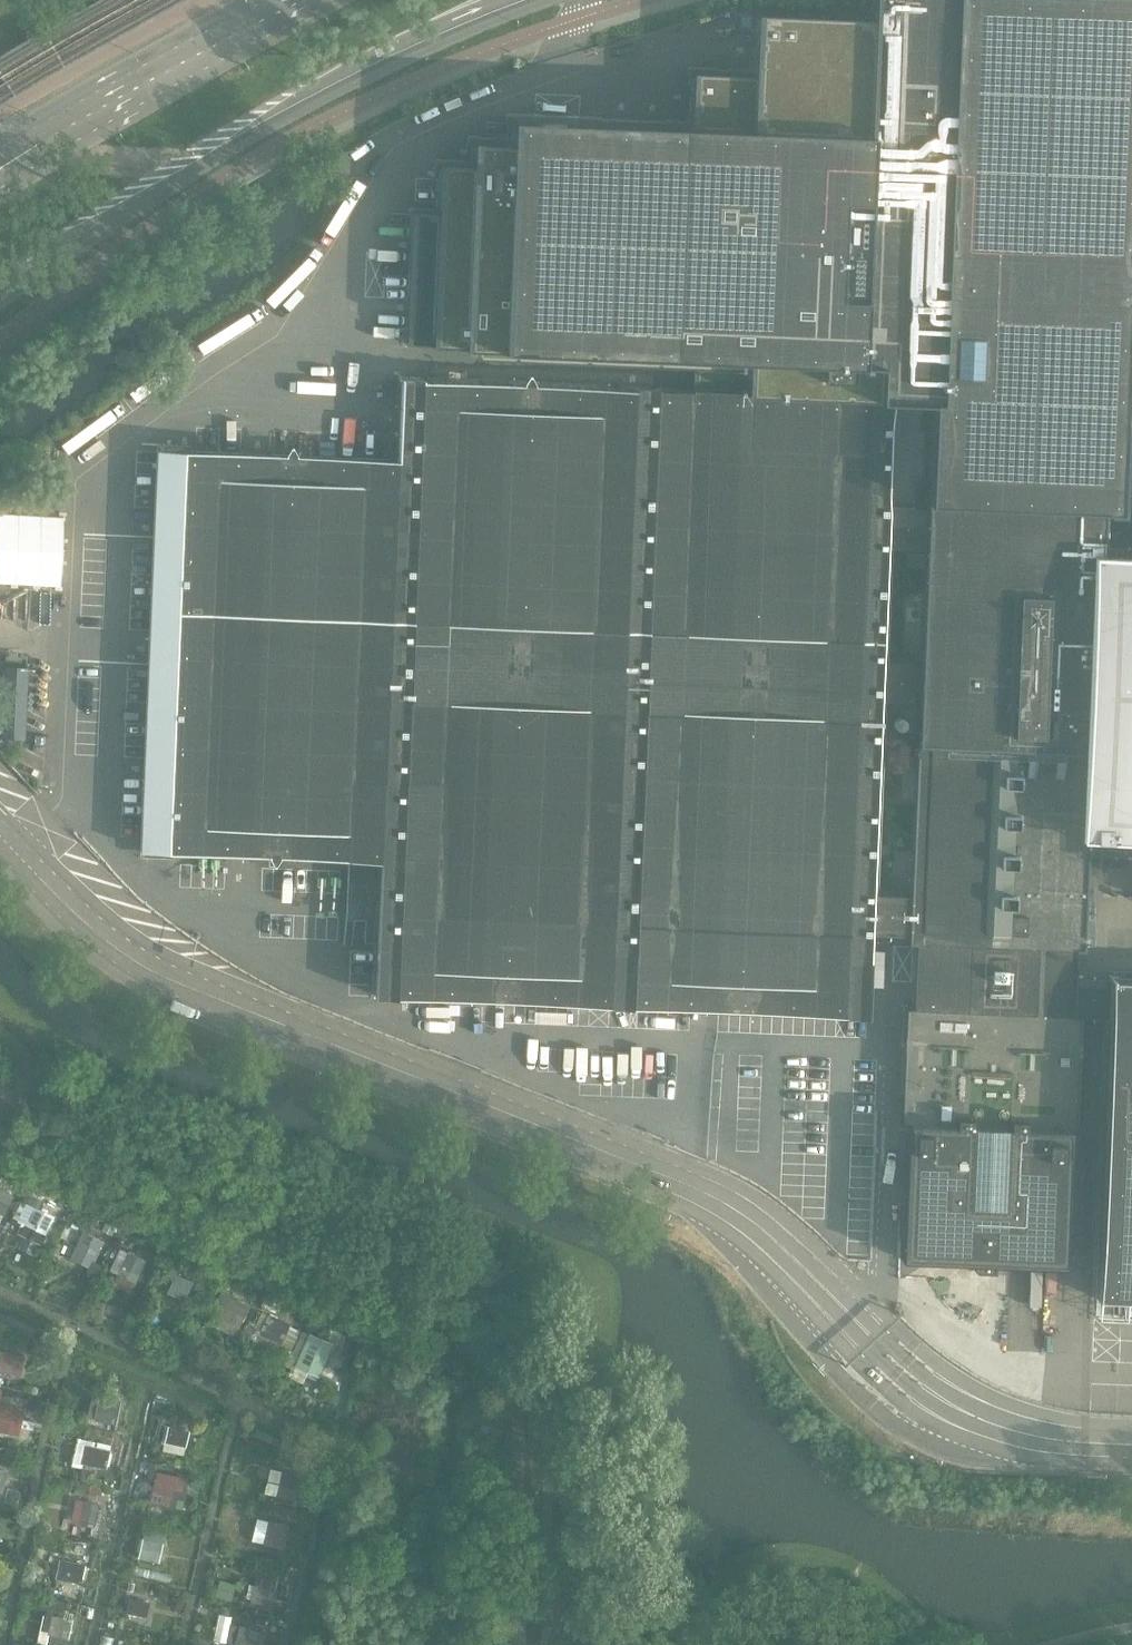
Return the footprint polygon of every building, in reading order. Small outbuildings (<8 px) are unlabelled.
[(408,344),(695,357),(694,392),(893,400),(889,502),(1103,510),(1118,511),(1120,454),(1131,173),(1131,0),(869,0),(869,15),(756,11),(756,13),(756,15),(753,73),(693,70),(691,124),(511,117),(510,140),(473,139),(472,164),(441,163),(439,212),(414,211),(408,344)] [(176,353),(191,376),(241,343),(227,321),(176,353)] [(1103,510),(889,502),(893,400),(694,392),(510,384),(510,387),(483,386),(483,383),(429,380),(400,379),(397,460),(391,459),(191,451),(162,450),(146,851),(174,852),(273,856),(348,859),(375,860),(369,998),(597,1008),(631,1009),(839,1017),(867,1018),(870,934),(907,936),(915,936),(916,937),(916,945),(914,1008),(906,1008),(904,1044),(912,1044),(910,1094),(909,1124),(908,1124),(907,1131),(907,1139),(907,1147),(905,1147),(901,1259),(973,1262),(973,1269),(993,1270),(993,1263),(1010,1264),(1029,1264),(1045,1265),(1066,1266),(1071,1154),(1069,1154),(1070,1131),(1069,1131),(1074,1016),(1083,1016),(1108,1017),(1097,1297),(1108,1298),(1114,1298),(1121,1298),(1131,1299),(1131,979),(1113,979),(1113,978),(1113,977),(1112,977),(1112,976),(1111,976),(1111,977),(1110,977),(1110,978),(1076,977),(1077,952),(1081,836),(1091,836),(1092,836),(1092,838),(1131,840),(1131,554),(1093,552),(1094,542),(1101,542),(1103,510)] [(5,667),(2,738),(24,739),(28,668),(5,667)] [(656,1032),(683,1032),(683,1012),(656,1012),(656,1032)] [(12,1197),(0,1191),(0,1212),(4,1214),(12,1197)] [(45,1237),(55,1216),(36,1206),(24,1227),(45,1237)] [(95,1260),(103,1241),(80,1231),(72,1250),(95,1260)] [(137,1283),(147,1261),(120,1248),(109,1270),(137,1283)] [(182,1304),(192,1282),(176,1274),(165,1297),(182,1304)] [(241,1325),(249,1306),(220,1294),(212,1313),(241,1325)] [(281,1344),(290,1325),(268,1314),(259,1334),(281,1344)] [(323,1342),(306,1334),(300,1346),(318,1354),(323,1342)] [(0,1356),(0,1370),(17,1374),(21,1357),(1,1353),(0,1356)] [(122,1400),(99,1397),(96,1419),(119,1422),(122,1400)] [(17,1436),(22,1413),(0,1409),(0,1433),(17,1436)] [(164,1447),(186,1452),(191,1429),(169,1424),(164,1447)] [(82,1462),(109,1465),(112,1447),(84,1443),(82,1462)] [(173,1506),(181,1470),(159,1465),(151,1501),(173,1506)] [(268,1494),(301,1497),(303,1471),(270,1469),(268,1494)] [(95,1526),(101,1502),(77,1496),(72,1520),(95,1526)] [(289,1525),(269,1521),(264,1545),(284,1549),(289,1525)] [(144,1536),(139,1557),(161,1561),(165,1540),(144,1536)] [(57,1577),(83,1583),(88,1563),(62,1557),(57,1577)] [(259,1567),(252,1603),(272,1607),(279,1571),(259,1567)] [(130,1620),(148,1622),(151,1598),(133,1596),(130,1620)] [(75,1618),(45,1612),(39,1641),(56,1644),(69,1644),(75,1618)] [(232,1642),(246,1644),(260,1644),(263,1628),(235,1623),(232,1642)]
